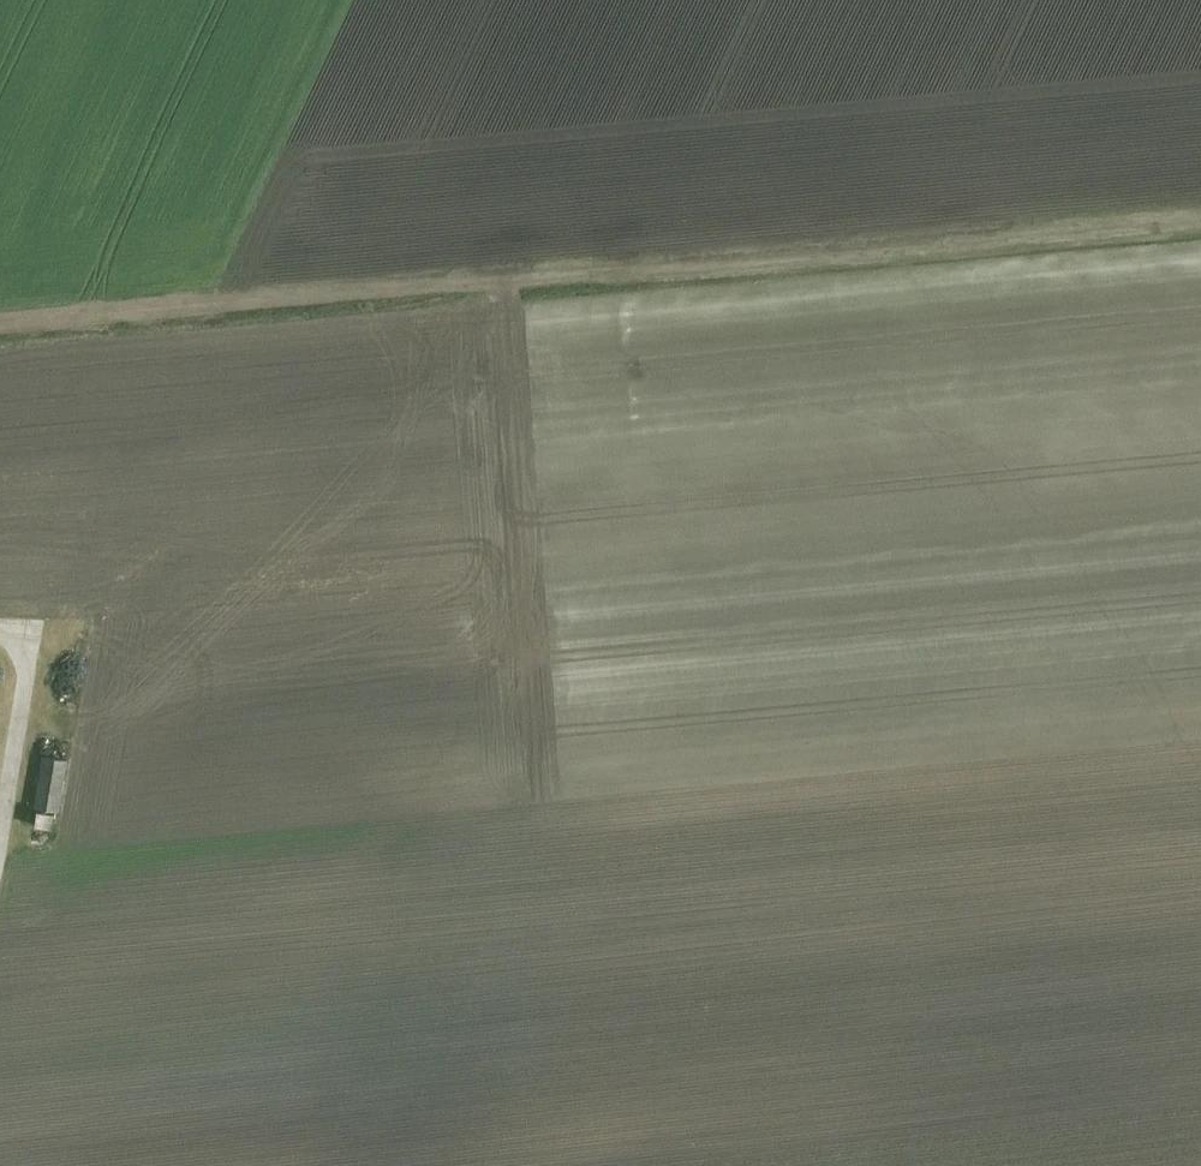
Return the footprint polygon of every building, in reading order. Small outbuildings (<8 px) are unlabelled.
[(68,761),(43,757),(35,807),(60,811),(68,761)] [(49,845),(52,830),(37,826),(33,841),(49,845)]
